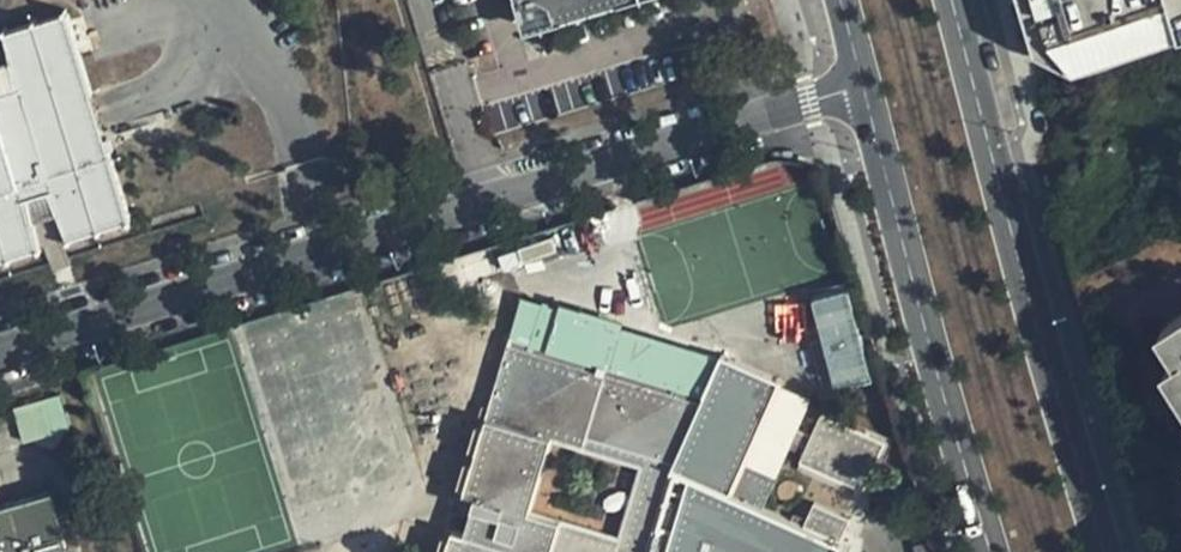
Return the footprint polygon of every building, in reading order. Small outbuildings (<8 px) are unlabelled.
[(549,3),(553,20),(616,0),(544,0),(549,3)] [(1180,33),(1180,0),(1027,0),(1043,50),(1082,67),(1180,33)] [(44,243),(40,215),(62,209),(71,234),(136,214),(69,7),(7,26),(13,52),(0,57),(0,257),(44,243)] [(706,67),(698,39),(670,47),(679,73),(706,67)] [(637,275),(582,286),(588,311),(643,300),(637,275)] [(841,383),(878,372),(850,282),(813,294),(841,383)] [(557,331),(553,355),(594,362),(598,338),(557,331)] [(845,512),(806,502),(800,518),(730,491),(769,374),(715,351),(697,390),(507,348),(467,508),(528,518),(552,440),(632,462),(615,531),(467,509),(459,534),(444,533),(437,551),(836,551),(845,512)] [(19,402),(26,438),(72,429),(66,393),(19,402)] [(877,432),(811,412),(791,450),(858,480),(877,432)] [(0,511),(0,551),(30,551),(66,541),(53,496),(0,511)]
